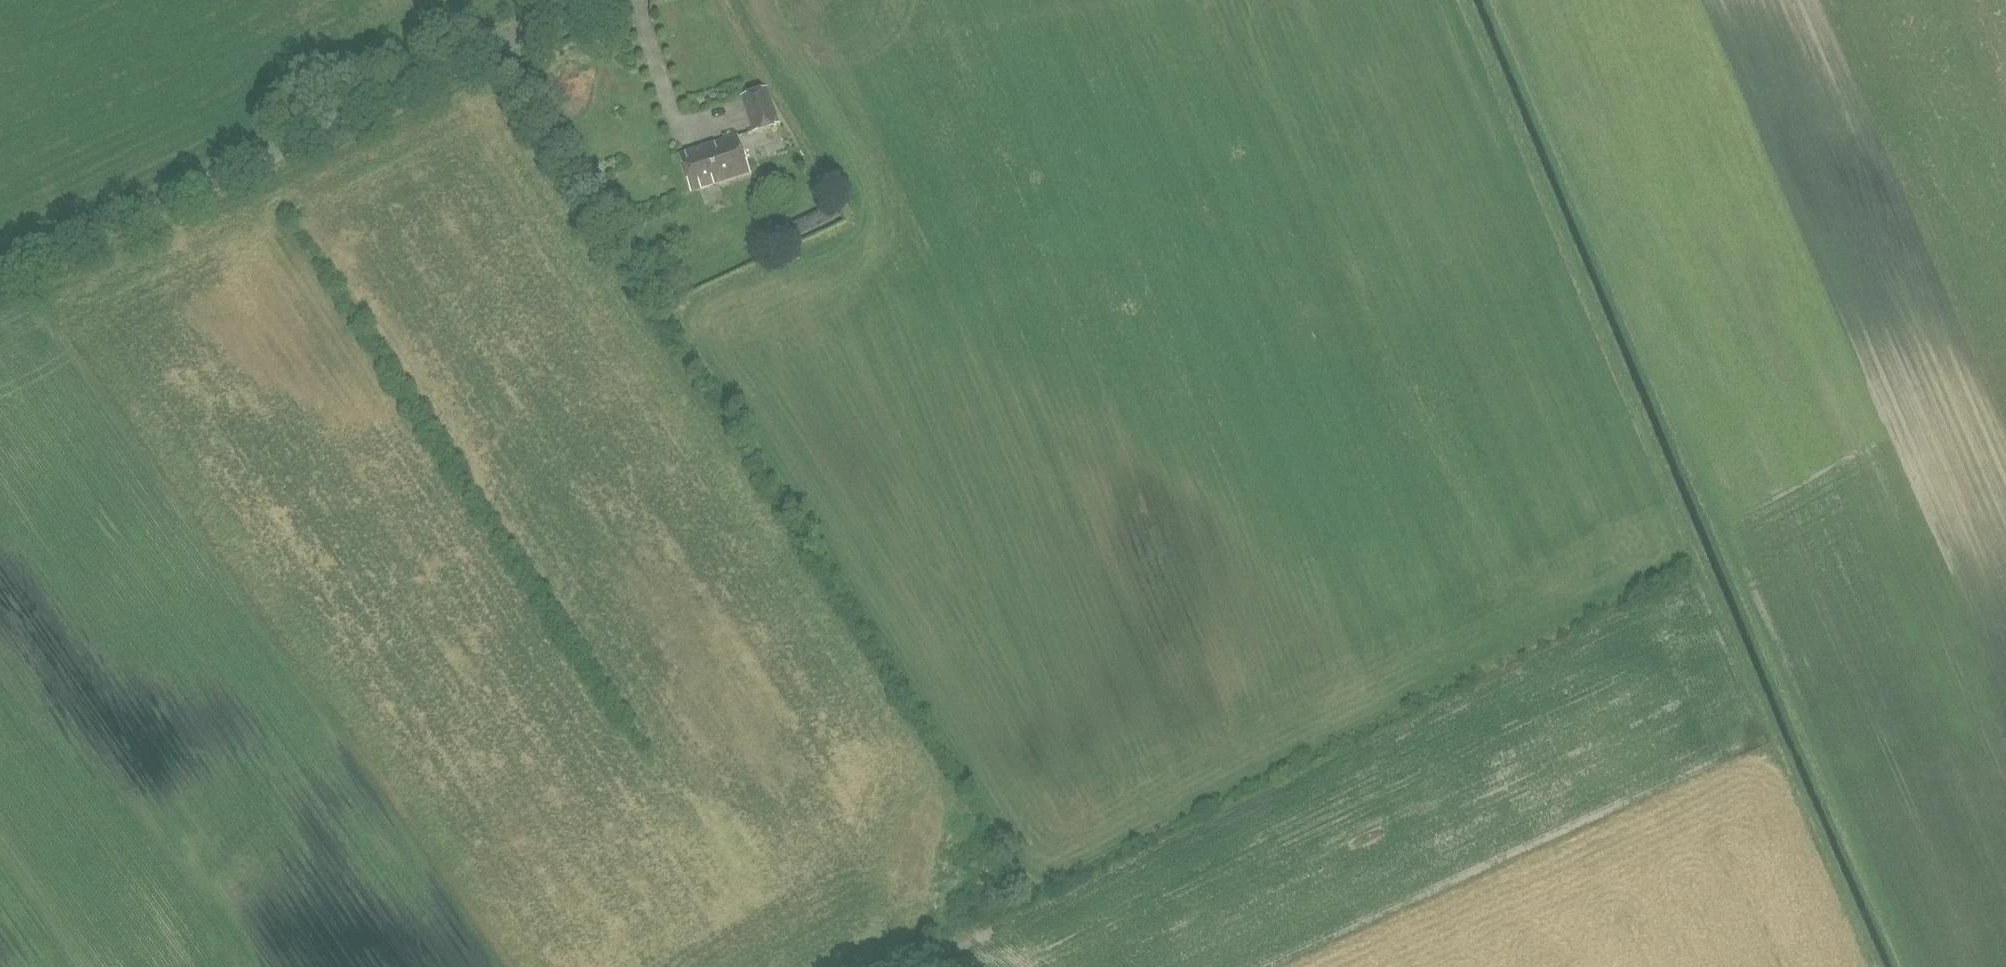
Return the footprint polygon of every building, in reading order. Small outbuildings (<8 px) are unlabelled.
[(752,132),(780,124),(768,87),(740,97),(752,132)] [(782,130),(763,131),(763,151),(782,150),(782,130)] [(690,189),(747,170),(735,135),(678,154),(690,189)]
